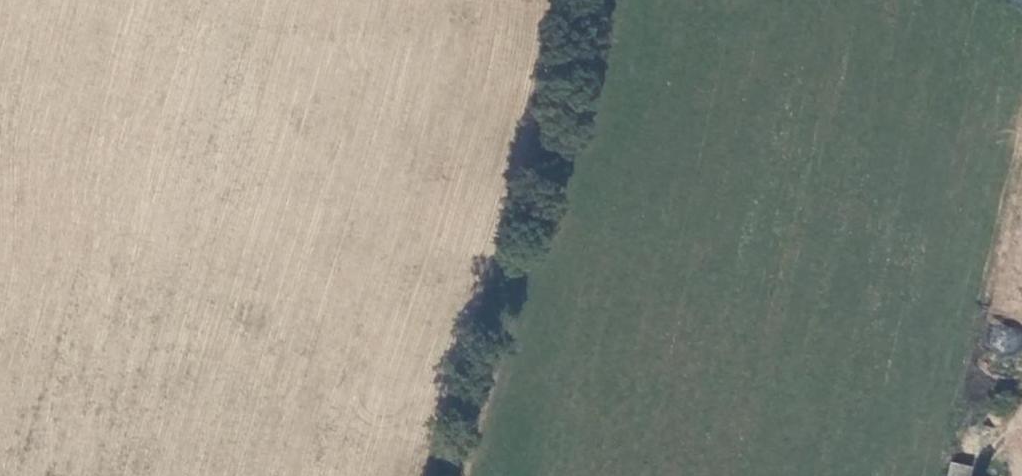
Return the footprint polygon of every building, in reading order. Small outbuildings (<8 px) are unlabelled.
[(947,475),(971,475),(973,466),(951,461),(947,475)]
